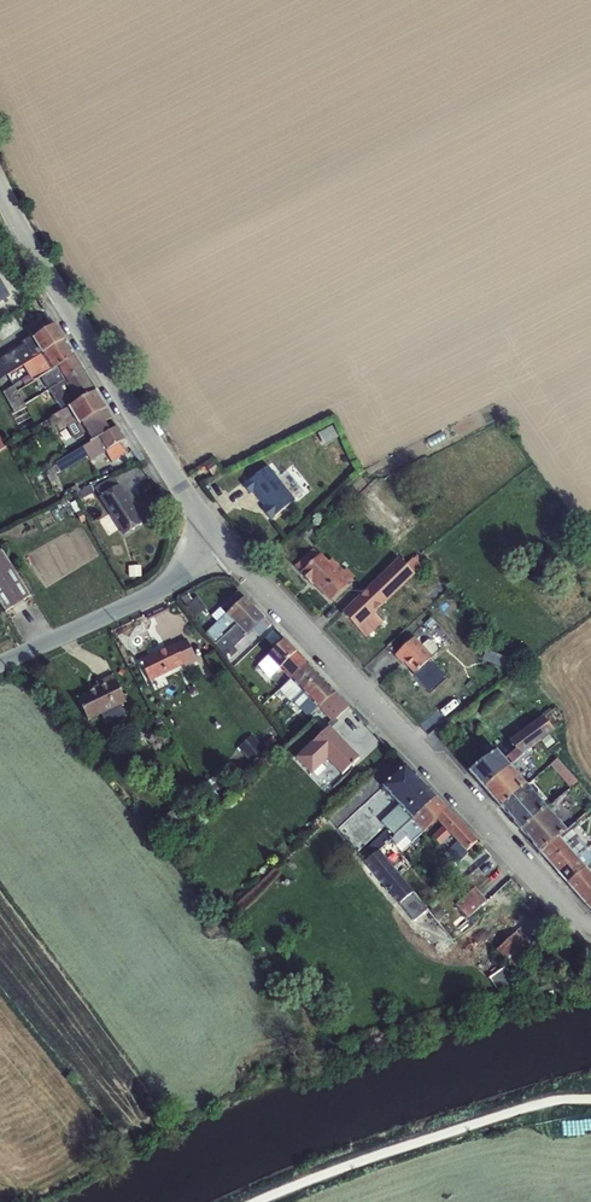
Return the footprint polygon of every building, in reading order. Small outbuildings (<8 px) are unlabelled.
[(9,300),(0,285),(0,305),(9,300)] [(42,354),(66,339),(56,324),(33,338),(42,354)] [(42,354),(33,338),(32,335),(22,342),(24,344),(0,359),(0,363),(7,375),(24,364),(42,354)] [(57,368),(75,356),(66,339),(42,354),(52,370),(53,370),(54,370),(57,368)] [(41,377),(52,370),(42,354),(24,364),(34,381),(41,377)] [(64,380),(83,369),(75,356),(57,368),(64,380)] [(64,380),(57,368),(54,370),(53,370),(52,370),(41,377),(44,382),(53,376),(57,384),(57,383),(64,380)] [(64,380),(77,403),(96,391),(83,369),(64,380)] [(53,376),(44,382),(42,383),(43,392),(58,384),(57,383),(57,384),(53,376)] [(15,381),(20,389),(27,385),(22,377),(15,381)] [(69,406),(77,403),(64,380),(57,383),(58,384),(43,392),(43,393),(40,394),(44,401),(52,396),(56,403),(58,403),(62,411),(69,406)] [(27,407),(14,385),(3,392),(15,414),(27,407)] [(78,420),(80,424),(106,408),(96,391),(77,403),(69,406),(74,414),(78,420)] [(74,414),(69,406),(62,411),(52,417),(51,417),(45,421),(49,428),(55,424),(56,425),(74,414)] [(80,424),(84,434),(112,417),(106,408),(80,424)] [(61,431),(78,420),(74,414),(56,425),(61,431)] [(318,433),(324,443),(337,436),(331,425),(318,433)] [(118,426),(98,437),(106,451),(121,443),(126,440),(118,426)] [(28,440),(34,451),(41,446),(35,436),(28,440)] [(83,447),(56,462),(61,471),(88,455),(91,460),(105,452),(112,463),(128,454),(121,443),(106,451),(98,437),(83,446),(83,447)] [(261,508),(270,519),(295,500),(268,465),(243,484),(251,494),(253,492),(264,505),(261,508)] [(95,487),(100,496),(118,484),(113,476),(95,487)] [(80,490),(80,489),(91,484),(88,479),(76,485),(79,491),(80,490)] [(98,497),(123,535),(144,522),(119,483),(118,484),(100,496),(98,497)] [(78,491),(79,491),(76,485),(71,488),(74,493),(78,491)] [(78,491),(82,499),(94,493),(90,486),(80,490),(79,491),(78,491)] [(294,566),(300,572),(320,553),(314,547),(294,566)] [(5,612),(31,596),(2,549),(0,550),(0,603),(5,612)] [(300,572),(300,573),(329,601),(349,582),(342,574),(344,571),(332,558),(329,561),(321,553),(320,553),(300,572)] [(342,612),(366,637),(381,621),(374,613),(415,574),(399,558),(342,612)] [(128,565),(129,577),(142,577),(141,565),(128,565)] [(226,602),(232,609),(244,597),(238,590),(226,602)] [(184,605),(193,618),(207,608),(198,595),(184,605)] [(232,609),(226,614),(236,625),(254,607),(244,597),(232,609)] [(254,607),(236,625),(247,635),(264,618),(254,607)] [(215,645),(236,625),(226,614),(205,634),(215,645)] [(264,618),(247,635),(253,641),(271,625),(264,618)] [(247,635),(236,625),(215,645),(223,653),(229,647),(226,645),(230,642),(235,647),(247,635)] [(261,642),(270,649),(281,638),(273,630),(261,642)] [(414,636),(395,655),(402,663),(403,662),(415,673),(432,656),(431,655),(438,650),(437,646),(431,640),(428,640),(422,645),(414,636)] [(186,638),(139,661),(150,682),(184,665),(186,667),(197,662),(186,638)] [(285,639),(268,655),(280,668),(297,651),(285,639)] [(224,657),(229,662),(235,655),(230,650),(224,657)] [(483,660),(497,666),(501,655),(487,650),(483,660)] [(297,651),(280,668),(291,679),(306,662),(297,651)] [(216,653),(208,659),(225,681),(233,675),(216,653)] [(280,668),(268,655),(258,665),(269,678),(280,668)] [(237,662),(233,666),(243,678),(247,675),(237,662)] [(306,662),(291,679),(301,690),(318,674),(306,662)] [(88,692),(76,697),(88,721),(127,702),(113,674),(96,682),(98,685),(87,690),(88,692)] [(318,674),(301,690),(318,707),(319,707),(336,693),(318,674)] [(292,700),(301,690),(291,679),(279,690),(290,701),(292,699),(292,700)] [(301,690),(292,700),(308,717),(318,707),(301,690)] [(336,693),(319,707),(331,721),(295,757),(312,775),(327,759),(341,775),(359,758),(331,728),(338,721),(336,719),(350,706),(336,693)] [(555,707),(509,741),(517,750),(504,759),(510,766),(522,755),(521,754),(527,749),(561,725),(556,719),(561,715),(555,707)] [(237,746),(250,762),(265,749),(252,734),(237,746)] [(522,755),(510,766),(519,776),(527,769),(522,763),(532,755),(527,749),(521,754),(522,755)] [(497,750),(469,771),(484,788),(510,766),(504,759),(497,750)] [(557,758),(550,764),(570,788),(578,782),(557,758)] [(382,787),(400,806),(406,811),(429,789),(406,765),(382,787)] [(510,766),(484,788),(501,807),(527,785),(519,776),(510,766)] [(208,783),(215,790),(226,780),(218,772),(208,783)] [(527,785),(501,807),(521,830),(547,808),(527,785)] [(429,789),(406,811),(413,819),(414,819),(437,797),(429,789)] [(414,819),(413,819),(412,820),(418,827),(423,832),(436,820),(447,809),(437,797),(414,819)] [(388,829),(384,833),(390,840),(412,820),(413,819),(406,811),(400,806),(382,821),(388,829)] [(547,808),(521,830),(541,853),(560,837),(559,837),(567,830),(566,829),(547,808)] [(163,818),(173,830),(184,820),(174,809),(163,818)] [(447,809),(436,820),(443,827),(450,835),(462,825),(447,809)] [(418,827),(412,820),(390,840),(391,840),(395,845),(390,849),(396,857),(402,852),(411,844),(406,838),(418,827)] [(559,837),(560,837),(568,847),(576,858),(577,858),(586,850),(576,839),(579,838),(573,830),(580,825),(577,820),(566,829),(567,830),(559,837)] [(462,825),(450,835),(451,836),(457,843),(466,852),(477,841),(462,825)] [(423,832),(418,827),(406,838),(411,844),(423,832)] [(451,836),(450,835),(443,827),(432,836),(441,845),(451,836)] [(380,850),(391,840),(390,840),(384,833),(369,847),(371,855),(364,862),(399,904),(406,898),(422,914),(414,921),(428,939),(442,928),(437,921),(430,911),(380,850)] [(560,837),(541,853),(549,862),(568,847),(560,837)] [(585,868),(590,863),(590,851),(579,838),(576,839),(586,850),(577,858),(585,868)] [(459,859),(466,852),(457,843),(449,850),(459,859)] [(558,873),(576,858),(568,847),(549,862),(558,873)] [(576,858),(558,873),(567,883),(585,868),(577,858),(576,858)] [(585,868),(567,883),(577,894),(590,881),(590,875),(585,868)] [(577,894),(586,904),(590,899),(590,881),(577,894)] [(475,887),(455,905),(466,918),(487,900),(475,887)] [(438,904),(430,911),(437,921),(446,915),(438,904)] [(529,944),(516,931),(496,949),(519,975),(531,965),(526,958),(528,956),(523,949),(529,944)] [(507,965),(488,976),(499,993),(517,982),(507,965)]
